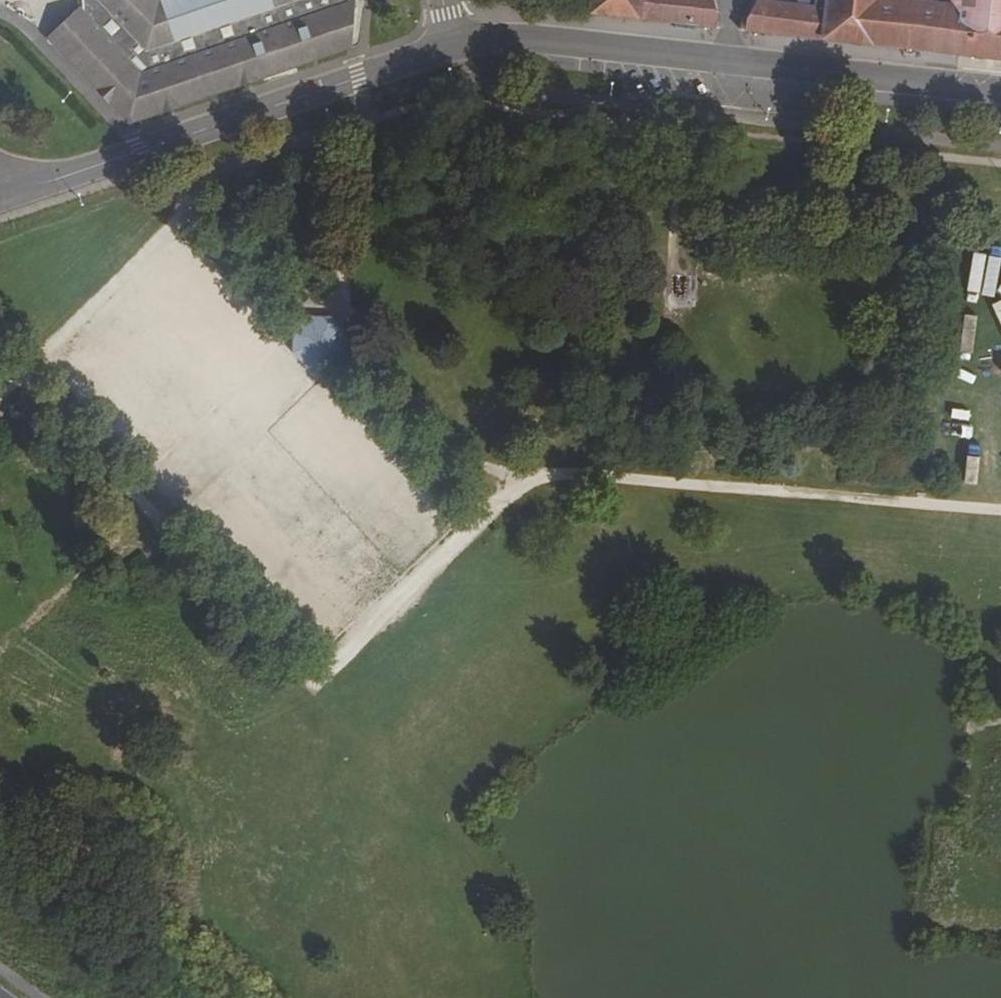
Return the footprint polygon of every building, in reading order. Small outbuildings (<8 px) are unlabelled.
[(83,9),(82,9),(79,6),(46,37),(125,121),(129,118),(133,122),(340,52),(337,44),(352,38),(355,0),(353,0),(350,1),(349,0),(272,0),(274,6),(234,20),(234,19),(232,16),(226,13),(222,13),(218,15),(215,18),(213,23),(213,27),(174,40),(165,16),(150,0),(82,0),(83,9)] [(174,40),(213,27),(213,23),(215,18),(218,15),(222,13),(226,13),(232,16),(234,19),(234,20),(274,6),(272,0),(150,0),(165,16),(174,40)] [(589,12),(715,26),(717,15),(713,0),(591,0),(589,12)] [(825,9),(761,0),(756,0),(746,18),(745,29),(1000,59),(1000,0),(993,0),(991,1),(990,11),(960,7),(897,0),(826,0),(825,9)] [(990,11),(991,1),(993,0),(961,0),(960,7),(990,11)] [(352,38),(337,44),(340,52),(351,48),(352,38)] [(328,322),(309,321),(294,331),(293,352),(308,367),(329,368),(343,352),(343,336),(328,322)]
